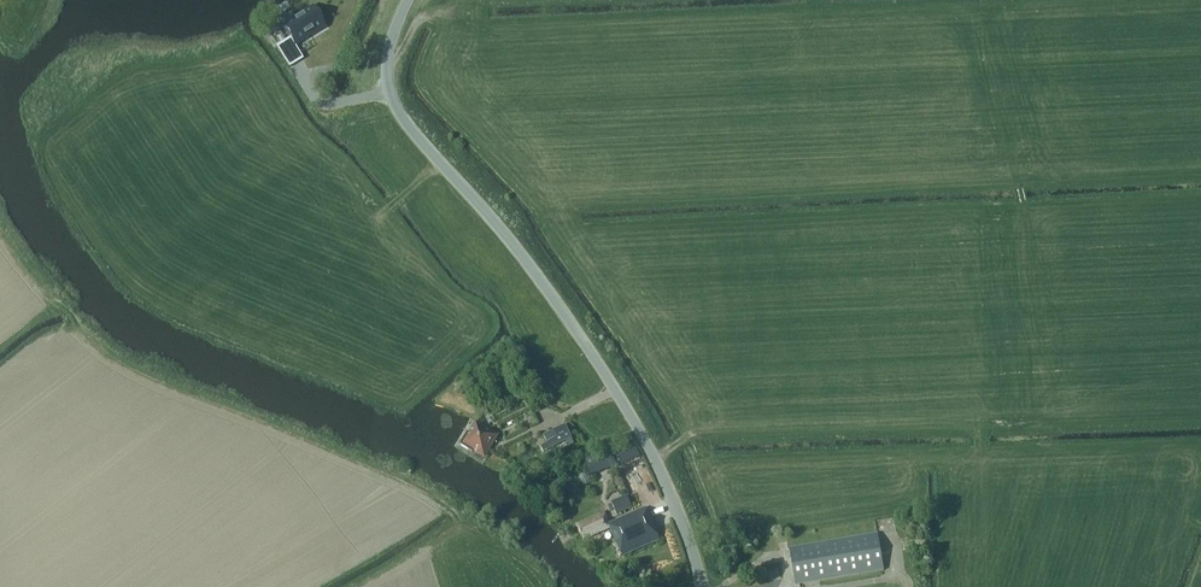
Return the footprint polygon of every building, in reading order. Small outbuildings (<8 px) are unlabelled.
[(314,6),(284,25),(297,46),(327,26),(314,6)] [(285,42),(277,47),(283,57),(291,52),(285,42)] [(474,450),(484,456),(496,437),(476,425),(470,435),(468,433),(460,445),(472,453),(474,450)] [(541,448),(543,452),(572,439),(565,425),(543,436),(548,445),(541,448)] [(584,461),(591,478),(616,470),(609,452),(584,461)] [(617,514),(632,508),(628,497),(608,505),(611,511),(614,509),(617,514)] [(608,525),(604,514),(577,526),(583,540),(610,528),(622,556),(659,540),(645,508),(608,525)] [(790,548),(796,585),(883,571),(877,534),(790,548)] [(769,569),(770,581),(779,579),(778,567),(769,569)]
